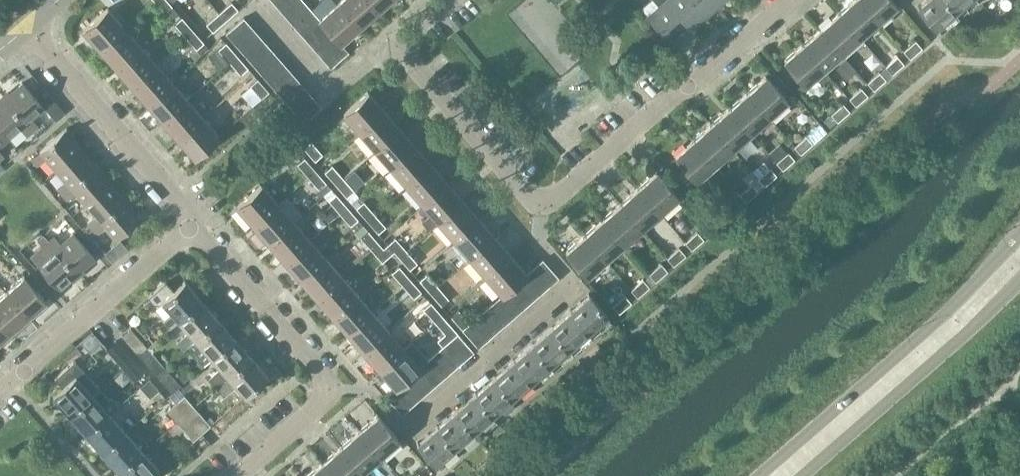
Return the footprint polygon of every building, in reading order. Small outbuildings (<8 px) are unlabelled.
[(153,0),(164,13),(172,7),(166,0),(153,0)] [(284,14),(300,0),(282,0),(276,5),(284,14)] [(291,23),(310,7),(304,0),(300,0),(284,14),(291,23)] [(359,26),(377,10),(368,0),(338,0),(337,1),(359,26)] [(377,10),(388,0),(368,0),(377,10)] [(667,0),(655,0),(660,5),(647,16),(673,45),(692,28),(667,0)] [(692,28),(710,13),(699,0),(667,0),(692,28)] [(710,13),(724,0),(699,0),(710,13)] [(839,12),(860,37),(878,21),(860,0),(853,0),(839,12)] [(878,21),(897,4),(893,0),(860,0),(878,21)] [(948,0),(924,0),(918,5),(937,26),(956,9),(948,0)] [(956,9),(967,0),(948,0),(956,9)] [(325,24),(333,33),(340,41),(359,26),(337,1),(319,17),(325,24)] [(232,2),(219,13),(226,20),(238,9),(232,2)] [(83,28),(99,47),(124,26),(107,7),(83,28)] [(291,23),(299,32),(318,16),(310,7),(291,23)] [(839,12),(821,28),(842,52),(860,37),(839,12)] [(226,20),(219,13),(207,23),(213,31),(226,20)] [(299,32),(307,40),(325,24),(319,17),(318,16),(299,32)] [(174,24),(184,37),(192,30),(181,17),(174,24)] [(226,33),(234,42),(252,26),(244,17),(226,33)] [(307,40),(315,49),(333,33),(325,24),(307,40)] [(99,47),(115,65),(139,44),(124,26),(99,47)] [(234,42),(242,51),(260,35),(252,26),(234,42)] [(821,28),(803,44),(824,68),(842,52),(821,28)] [(192,30),(184,37),(195,49),(203,42),(192,30)] [(315,49),(323,58),(341,42),(340,41),(333,33),(315,49)] [(242,51),(250,60),(267,44),(260,35),(242,51)] [(905,50),(911,57),(922,47),(916,40),(905,50)] [(218,48),(229,61),(236,55),(225,42),(218,48)] [(341,42),(323,58),(330,67),(348,51),(341,42)] [(115,65),(131,83),(155,62),(139,44),(115,65)] [(250,60),(257,69),(275,53),(267,44),(250,60)] [(824,68),(803,44),(785,60),(806,84),(816,75),(823,83),(831,76),(824,68)] [(257,69),(265,78),(283,62),(275,53),(257,69)] [(236,55),(229,61),(239,74),(247,67),(236,55)] [(886,66),(892,74),(904,63),(898,56),(886,66)] [(131,83),(146,101),(171,80),(155,62),(131,83)] [(265,78),(273,86),(291,71),(283,62),(265,78)] [(273,86),(281,95),(298,80),(291,71),(273,86)] [(868,82),(874,89),(886,79),(880,72),(868,82)] [(767,75),(749,91),(770,115),(788,99),(767,75)] [(268,92),(256,78),(249,85),(261,98),(268,92)] [(146,101),(162,119),(186,98),(171,80),(146,101)] [(281,95),(288,104),(306,88),(298,80),(281,95)] [(24,82),(6,97),(33,129),(39,124),(32,117),(44,107),(45,106),(41,101),(24,82)] [(288,104),(296,113),(314,97),(306,88),(288,104)] [(850,98),(856,105),(868,95),(862,88),(850,98)] [(749,91),(730,107),(752,131),(770,115),(749,91)] [(343,114),(359,132),(384,111),(367,92),(343,114)] [(49,93),(41,101),(45,106),(44,107),(56,121),(66,112),(49,93)] [(0,102),(0,127),(9,137),(21,127),(27,134),(33,129),(6,97),(0,102)] [(314,97),(296,113),(304,121),(321,106),(314,97)] [(162,119),(178,137),(202,116),(186,98),(162,119)] [(831,114),(838,121),(849,110),(843,104),(831,114)] [(730,107),(712,123),(734,147),(752,131),(730,107)] [(359,132),(375,150),(400,129),(384,111),(359,132)] [(202,116),(178,137),(194,156),(218,135),(202,116)] [(43,121),(34,129),(39,135),(48,127),(43,121)] [(712,123),(694,138),(716,163),(734,147),(712,123)] [(9,137),(0,127),(0,145),(9,137)] [(375,150),(391,168),(416,146),(400,129),(375,150)] [(45,159),(55,170),(81,148),(65,130),(32,158),(38,165),(45,159)] [(795,145),(801,153),(813,143),(807,136),(795,145)] [(716,163),(694,138),(676,155),(697,179),(716,163)] [(304,148),(315,161),(323,154),(311,141),(304,148)] [(391,168),(407,186),(432,164),(416,146),(391,168)] [(58,188),(63,193),(95,165),(81,148),(55,170),(65,181),(58,188)] [(777,162),(783,169),(794,159),(788,151),(777,162)] [(297,164),(308,177),(316,170),(305,158),(297,164)] [(407,186),(423,204),(448,182),(432,164),(407,186)] [(75,193),(85,204),(110,183),(95,165),(63,193),(68,199),(75,193)] [(325,172),(336,184),(343,178),(332,165),(325,172)] [(760,176),(766,183),(776,174),(771,167),(760,176)] [(316,170),(308,177),(319,189),(327,183),(316,170)] [(658,170),(639,186),(660,211),(679,195),(658,170)] [(343,178),(336,184),(347,197),(354,191),(343,178)] [(423,204),(439,222),(463,200),(448,182),(423,204)] [(88,222),(93,228),(125,200),(110,183),(85,204),(95,216),(88,222)] [(740,193),(746,200),(758,190),(752,183),(740,193)] [(237,206),(254,225),(278,204),(261,185),(237,206)] [(639,186),(621,202),(643,227),(660,211),(639,186)] [(332,204),(340,213),(347,206),(337,194),(329,200),(332,204)] [(722,209),(728,216),(740,206),(734,199),(722,209)] [(125,200),(93,228),(98,234),(105,228),(115,240),(141,218),(125,200)] [(439,222),(455,240),(479,218),(463,200),(439,222)] [(357,208),(367,220),(375,214),(364,202),(357,208)] [(621,202),(603,218),(625,242),(643,227),(621,202)] [(254,225),(269,243),(293,222),(278,204),(254,225)] [(332,204),(320,214),(328,223),(340,213),(332,204)] [(347,206),(340,213),(351,225),(358,219),(347,206)] [(375,214),(367,220),(378,233),(386,226),(375,214)] [(455,240),(471,258),(495,236),(479,218),(455,240)] [(603,218),(586,233),(607,258),(625,242),(603,218)] [(88,222),(82,228),(87,233),(93,228),(88,222)] [(269,243),(285,261),(309,240),(293,222),(269,243)] [(93,228),(87,233),(92,239),(98,234),(93,228)] [(369,246),(372,249),(379,242),(368,230),(361,236),(362,238),(369,246)] [(685,241),(691,248),(703,238),(697,231),(685,241)] [(54,236),(48,241),(76,273),(94,258),(73,233),(60,244),(54,236)] [(607,258),(586,233),(567,249),(588,274),(607,258)] [(471,258),(487,276),(511,254),(495,236),(471,258)] [(395,251),(399,257),(407,250),(395,237),(386,246),(393,253),(395,251)] [(362,238),(350,248),(357,255),(369,246),(362,238)] [(285,261),(301,279),(325,258),(309,240),(285,261)] [(76,273),(48,241),(42,246),(49,254),(37,264),(59,288),(76,273)] [(383,262),(393,253),(386,246),(384,248),(379,242),(372,249),(383,262)] [(667,257),(673,264),(686,253),(679,246),(667,257)] [(114,249),(109,254),(114,260),(120,255),(114,249)] [(407,250),(399,257),(409,268),(417,262),(407,250)] [(516,281),(525,274),(527,272),(511,254),(487,276),(503,294),(508,289),(516,281)] [(301,279),(317,297),(341,276),(325,258),(301,279)] [(543,258),(534,266),(550,284),(559,276),(543,258)] [(649,273),(655,280),(667,270),(661,263),(649,273)] [(392,273),(403,286),(411,279),(399,266),(392,273)] [(534,266),(527,272),(525,274),(542,292),(550,284),(534,266)] [(419,280),(431,292),(438,286),(427,273),(419,280)] [(525,274),(516,281),(533,300),(542,292),(525,274)] [(5,292),(27,316),(45,300),(24,276),(5,292)] [(317,297),(333,315),(357,294),(341,276),(317,297)] [(631,289),(637,296),(649,285),(643,278),(631,289)] [(411,279),(403,286),(415,299),(422,292),(411,279)] [(170,328),(179,320),(179,319),(202,299),(185,280),(174,290),(166,281),(148,296),(154,303),(161,303),(163,301),(172,311),(163,320),(170,328)] [(516,281),(508,289),(524,308),(533,300),(516,281)] [(438,286),(431,292),(442,305),(449,299),(438,286)] [(508,289),(503,294),(499,297),(515,316),(524,308),(508,289)] [(8,332),(27,316),(5,292),(0,296),(0,322),(8,332)] [(589,293),(569,309),(588,331),(608,314),(589,293)] [(333,315),(349,333),(373,312),(357,294),(333,315)] [(614,304),(620,311),(631,301),(624,295),(614,304)] [(499,297),(490,305),(506,323),(515,316),(499,297)] [(188,330),(177,341),(183,348),(188,345),(195,338),(218,318),(202,299),(179,319),(179,320),(188,330)] [(424,309),(436,322),(443,316),(432,303),(424,309)] [(490,305),(481,313),(497,331),(506,323),(490,305)] [(569,309),(551,326),(570,348),(588,331),(569,309)] [(463,329),(464,328),(470,322),(459,310),(452,316),(463,329)] [(349,333),(364,351),(389,330),(373,312),(349,333)] [(481,313),(472,320),(488,339),(497,331),(481,313)] [(443,316),(436,322),(445,333),(437,340),(442,346),(449,340),(458,332),(454,328),(443,316)] [(204,363),(211,356),(234,336),(218,318),(195,338),(188,345),(204,363)] [(470,322),(464,328),(480,346),(488,339),(472,320),(470,322)] [(8,332),(0,322),(0,339),(8,332)] [(551,326),(532,342),(551,364),(570,348),(551,326)] [(122,335),(139,354),(148,346),(131,327),(122,335)] [(364,351),(380,369),(404,348),(389,330),(364,351)] [(458,332),(449,340),(466,359),(475,350),(459,332),(458,332)] [(209,378),(216,385),(251,354),(234,336),(211,356),(221,367),(209,378)] [(107,348),(124,367),(133,359),(116,340),(107,348)] [(442,346),(440,348),(457,367),(466,359),(449,340),(442,346)] [(398,354),(380,369),(396,387),(405,379),(414,372),(421,366),(423,364),(427,360),(411,342),(404,348),(398,354)] [(532,342),(513,359),(532,380),(551,364),(532,342)] [(148,346),(139,354),(148,364),(157,356),(148,346)] [(440,348),(432,356),(448,374),(457,367),(440,348)] [(251,354),(216,385),(224,395),(236,384),(245,394),(267,373),(251,354)] [(427,360),(423,364),(439,382),(448,374),(432,356),(427,360)] [(133,359),(124,367),(133,378),(142,370),(133,359)] [(513,359),(494,375),(513,397),(532,380),(513,359)] [(63,387),(53,395),(70,414),(93,394),(99,388),(75,360),(54,378),(63,387)] [(155,372),(165,383),(174,375),(164,364),(155,372)] [(423,364),(421,366),(414,372),(430,390),(439,382),(423,364)] [(187,367),(179,374),(184,380),(192,374),(187,367)] [(44,371),(36,378),(44,387),(52,380),(44,371)] [(414,372),(405,379),(421,398),(430,390),(414,372)] [(494,375),(475,391),(494,413),(513,397),(494,375)] [(159,389),(149,378),(140,386),(150,397),(159,389)] [(405,379),(396,387),(412,406),(421,398),(405,379)] [(412,406),(396,387),(385,397),(401,415),(412,406)] [(93,394),(70,414),(86,433),(109,412),(119,404),(112,396),(109,399),(99,388),(93,394)] [(475,391),(457,408),(476,430),(494,413),(475,391)] [(184,394),(176,402),(185,412),(193,405),(184,394)] [(167,409),(176,419),(185,412),(176,402),(167,409)] [(193,405),(185,412),(202,431),(210,424),(193,405)] [(457,408),(438,424),(457,446),(476,430),(457,408)] [(86,433),(103,451),(126,431),(109,412),(86,433)] [(185,412),(176,419),(193,439),(202,431),(185,412)] [(378,414),(360,430),(381,454),(400,438),(378,414)] [(457,446),(438,424),(418,441),(437,463),(457,446)] [(360,430),(342,446),(363,470),(381,454),(360,430)] [(103,451),(119,470),(142,449),(126,431),(103,451)] [(324,461),(336,475),(356,475),(363,470),(342,446),(324,461)] [(119,470),(125,475),(150,475),(159,468),(142,449),(119,470)] [(307,475),(336,475),(324,461),(307,475)]
